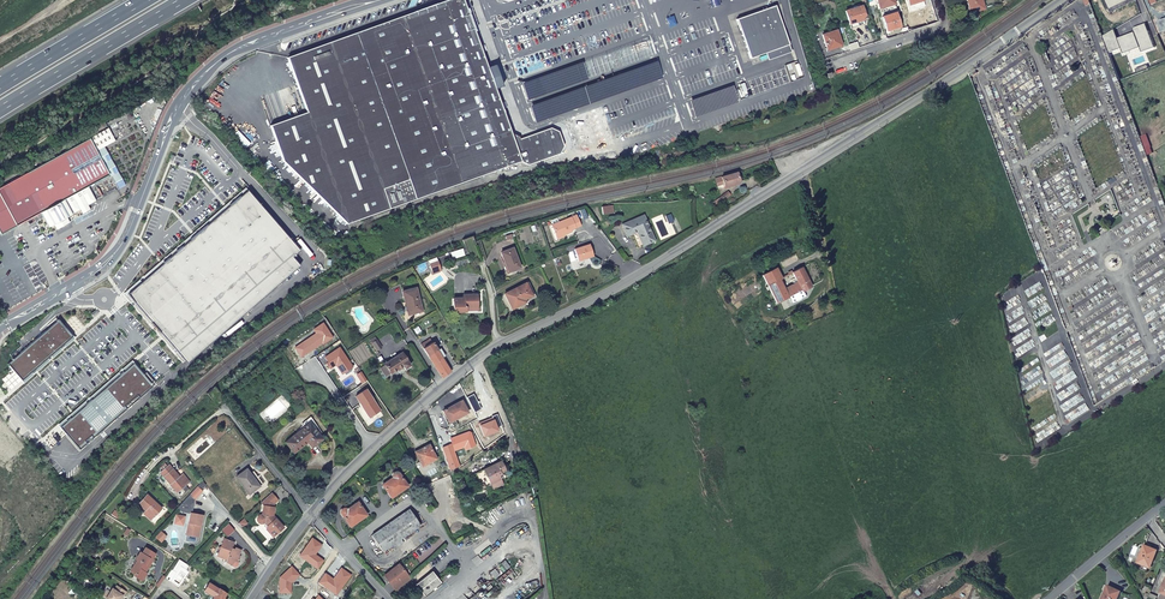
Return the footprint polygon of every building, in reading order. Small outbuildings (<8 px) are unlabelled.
[(460,181),(521,159),(528,163),(559,152),(563,144),(562,142),(558,130),(550,126),(547,127),(519,137),(518,135),(515,133),(513,132),(511,132),(495,87),(498,86),(502,84),(494,63),(490,64),(487,65),(477,36),(464,0),(440,0),(424,6),(418,8),(287,55),(306,110),(270,123),(283,159),(347,222),(450,185),(460,181)] [(713,8),(722,5),(720,0),(710,0),(713,8)] [(881,9),(896,4),(895,0),(878,0),(881,9)] [(971,10),(973,10),(975,14),(987,11),(984,0),(968,0),(971,10)] [(1110,8),(1129,0),(1106,0),(1110,8)] [(734,17),(748,56),(764,51),(783,44),(785,51),(789,49),(773,3),(767,5),(734,17)] [(862,7),(847,12),(853,29),(860,27),(858,22),(866,20),(862,7)] [(896,13),(883,17),(888,31),(900,27),(896,13)] [(1136,36),(1148,31),(1145,24),(1133,29),(1134,32),(1136,36)] [(1118,39),(1114,30),(1102,37),(1108,53),(1121,49),(1123,54),(1129,52),(1127,47),(1138,43),(1140,48),(1141,52),(1154,47),(1148,31),(1136,36),(1134,32),(1118,39)] [(837,32),(823,36),(828,51),(842,46),(837,32)] [(857,40),(848,42),(850,48),(859,45),(857,40)] [(1140,48),(1138,43),(1127,47),(1129,52),(1140,48)] [(766,58),(785,51),(783,44),(764,51),(766,58)] [(109,174),(117,190),(125,185),(104,147),(115,141),(108,128),(89,138),(109,174)] [(96,201),(88,186),(109,174),(89,138),(0,186),(0,233),(39,212),(48,228),(53,225),(55,230),(69,223),(66,217),(80,210),(82,214),(90,210),(88,205),(96,201)] [(724,187),(739,181),(736,171),(719,177),(719,179),(716,181),(717,186),(723,184),(724,187)] [(300,251),(247,190),(127,295),(185,361),(208,342),(210,345),(300,266),(293,257),(300,251)] [(710,205),(714,209),(721,202),(717,198),(710,205)] [(575,215),(551,225),(556,235),(562,233),(563,235),(567,233),(567,231),(570,229),(580,225),(575,215)] [(643,245),(655,240),(644,215),(622,224),(627,235),(637,231),(643,245)] [(592,257),(588,245),(573,250),(577,262),(592,257)] [(508,272),(519,268),(512,249),(500,253),(504,263),(505,263),(508,272)] [(439,262),(430,265),(433,273),(442,270),(439,262)] [(801,267),(788,273),(790,276),(793,275),(797,281),(801,290),(802,291),(811,286),(801,267)] [(779,278),(780,277),(775,268),(761,275),(776,302),(788,296),(784,288),(779,278)] [(797,281),(784,288),(788,296),(801,290),(797,281)] [(534,298),(527,282),(503,294),(510,309),(534,298)] [(407,302),(410,314),(420,312),(422,311),(416,288),(407,290),(403,292),(405,302),(407,302)] [(466,312),(466,311),(466,309),(477,308),(477,296),(463,296),(463,299),(453,299),(454,313),(466,312)] [(58,320),(7,365),(22,382),(73,337),(58,320)] [(377,340),(372,343),(377,351),(382,349),(377,340)] [(440,377),(442,380),(451,372),(442,358),(438,350),(433,342),(423,349),(432,363),(440,377)] [(326,365),(329,370),(335,366),(337,365),(338,367),(336,368),(342,375),(352,369),(339,349),(324,359),(328,364),(326,365)] [(411,366),(402,353),(384,365),(385,367),(390,374),(391,375),(403,367),(405,370),(411,366)] [(134,364),(60,429),(80,451),(157,385),(156,383),(147,373),(144,376),(134,364)] [(365,381),(360,373),(356,375),(361,384),(365,381)] [(366,390),(356,397),(362,407),(363,406),(366,409),(364,410),(370,418),(380,411),(366,390)] [(443,411),(449,423),(468,412),(461,400),(443,411)] [(303,427),(285,442),(294,454),(308,443),(312,448),(323,439),(319,435),(322,433),(310,418),(301,425),(303,427)] [(447,445),(444,436),(438,439),(441,448),(445,446),(447,445)] [(414,453),(421,466),(435,459),(428,446),(414,453)] [(475,475),(481,489),(490,485),(492,491),(503,486),(499,477),(500,474),(505,471),(501,462),(475,475)] [(160,474),(178,493),(187,485),(184,481),(181,480),(178,477),(179,476),(169,466),(167,468),(164,471),(160,474)] [(256,483),(248,472),(238,479),(252,498),(261,492),(255,483),(256,483)] [(382,485),(391,498),(408,486),(398,473),(395,472),(394,473),(392,474),(392,476),(392,478),(382,485)] [(191,481),(183,473),(179,476),(178,477),(181,480),(184,481),(187,485),(191,481)] [(428,481),(435,494),(449,486),(443,476),(442,477),(440,474),(428,481)] [(203,481),(197,487),(201,490),(205,484),(203,481)] [(201,490),(197,487),(180,506),(185,510),(194,511),(196,501),(201,490)] [(148,511),(157,518),(164,509),(161,507),(147,496),(140,505),(139,506),(147,513),(148,511)] [(276,506),(280,503),(274,496),(263,505),(266,508),(264,517),(263,517),(262,518),(260,519),(259,520),(259,522),(260,524),(262,526),(265,525),(266,525),(270,530),(268,532),(275,540),(285,531),(275,519),(273,518),(273,515),(276,516),(277,510),(276,510),(276,506)] [(341,513),(350,526),(366,515),(357,501),(347,509),(344,508),(342,508),(341,509),(340,512),(341,513)] [(185,510),(180,506),(177,510),(183,514),(191,515),(192,513),(193,513),(194,511),(185,510)] [(419,526),(408,509),(390,522),(401,538),(419,526)] [(200,527),(202,528),(204,515),(193,513),(192,513),(191,515),(188,537),(189,537),(187,543),(198,545),(199,539),(200,539),(201,531),(199,531),(200,527)] [(185,519),(177,518),(176,526),(184,527),(185,519)] [(244,521),(240,525),(244,529),(248,525),(244,521)] [(401,538),(390,522),(371,535),(383,551),(401,538)] [(229,526),(223,531),(226,535),(233,529),(229,526)] [(162,534),(158,539),(162,543),(167,538),(162,534)] [(217,558),(224,560),(229,562),(228,564),(233,567),(232,568),(236,569),(238,567),(240,564),(238,564),(241,557),(239,557),(242,551),(236,549),(235,550),(233,549),(234,548),(235,544),(232,543),(230,542),(225,540),(221,548),(221,549),(219,549),(220,551),(217,558)] [(313,541),(300,558),(319,571),(324,564),(315,557),(314,556),(315,554),(316,555),(322,548),(313,541)] [(1138,560),(1151,564),(1157,547),(1144,542),(1138,560)] [(138,561),(149,569),(152,565),(151,564),(147,561),(149,559),(152,561),(157,554),(147,548),(143,553),(141,552),(137,559),(139,560),(138,561)] [(138,561),(131,571),(139,575),(137,577),(143,580),(148,573),(146,572),(149,569),(138,561)] [(397,567),(385,576),(393,586),(399,581),(402,585),(411,578),(403,568),(399,570),(397,567)] [(280,579),(279,594),(290,595),(291,587),(289,587),(289,584),(291,584),(300,577),(292,568),(280,579)] [(489,574),(494,580),(499,576),(494,570),(489,574)] [(333,582),(325,576),(318,584),(336,597),(350,578),(341,571),(334,581),(335,581),(334,583),(333,582)] [(415,585),(424,597),(440,584),(432,572),(415,585)] [(399,581),(393,586),(396,590),(402,585),(399,581)] [(228,596),(219,590),(218,590),(210,585),(206,592),(211,596),(209,598),(225,598),(228,596)] [(1109,585),(1103,598),(1118,598),(1122,590),(1109,585)] [(114,590),(107,598),(122,598),(124,596),(125,597),(128,593),(118,587),(116,591),(114,590)]
